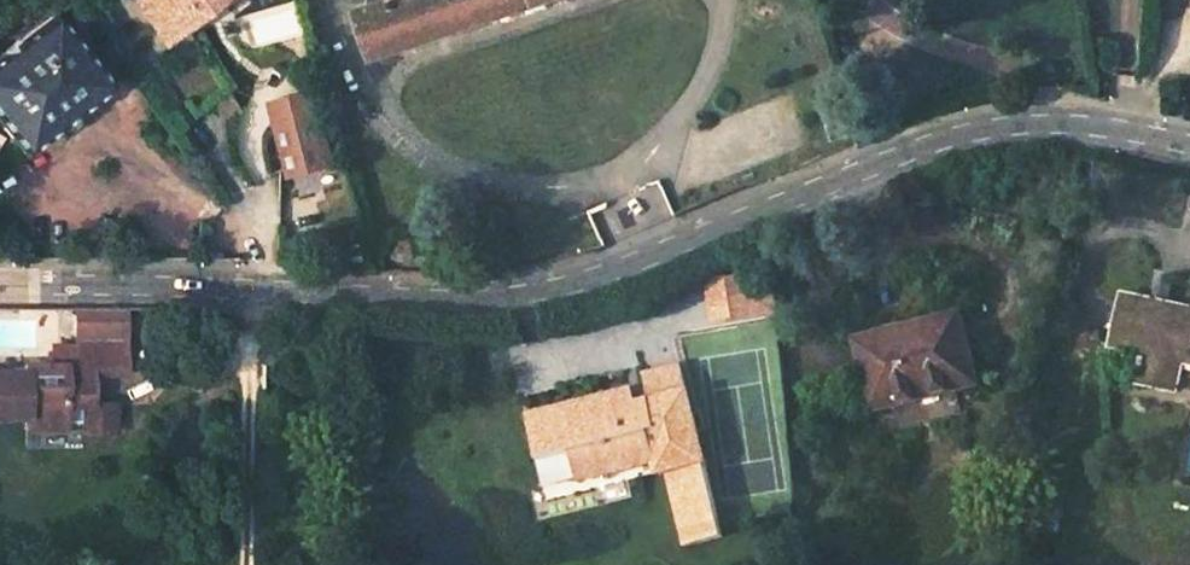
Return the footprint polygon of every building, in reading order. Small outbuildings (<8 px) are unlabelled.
[(164,41),(218,0),(138,0),(164,41)] [(527,0),(376,0),(360,5),(376,51),(527,0)] [(20,150),(110,82),(57,12),(0,55),(0,124),(20,150)] [(277,128),(318,117),(312,92),(270,103),(277,128)] [(318,117),(277,128),(290,175),(331,164),(318,117)] [(397,262),(403,263),(407,262),(412,260),(415,257),(417,253),(417,249),(417,244),(415,239),(411,236),(407,234),(402,233),(397,234),(393,236),(390,239),(388,243),(387,246),(388,251),(390,256),(393,260),(397,262)] [(758,280),(711,291),(719,325),(766,314),(758,280)] [(1138,383),(1175,391),(1182,360),(1189,362),(1189,310),(1124,295),(1114,345),(1145,352),(1138,383)] [(857,338),(873,409),(981,385),(964,313),(857,338)] [(82,418),(82,430),(118,430),(118,402),(95,402),(95,372),(127,372),(127,337),(78,337),(79,344),(79,362),(53,362),(26,362),(26,369),(0,369),(0,416),(26,416),(26,428),(62,427),(62,418),(82,418)] [(53,362),(79,362),(79,344),(53,344),(53,362)] [(675,492),(688,543),(724,534),(713,488),(711,481),(681,362),(643,371),(650,400),(596,413),(608,460),(654,448),(659,470),(669,467),(673,485),(675,492)] [(659,470),(654,448),(608,460),(620,487),(659,470)]
